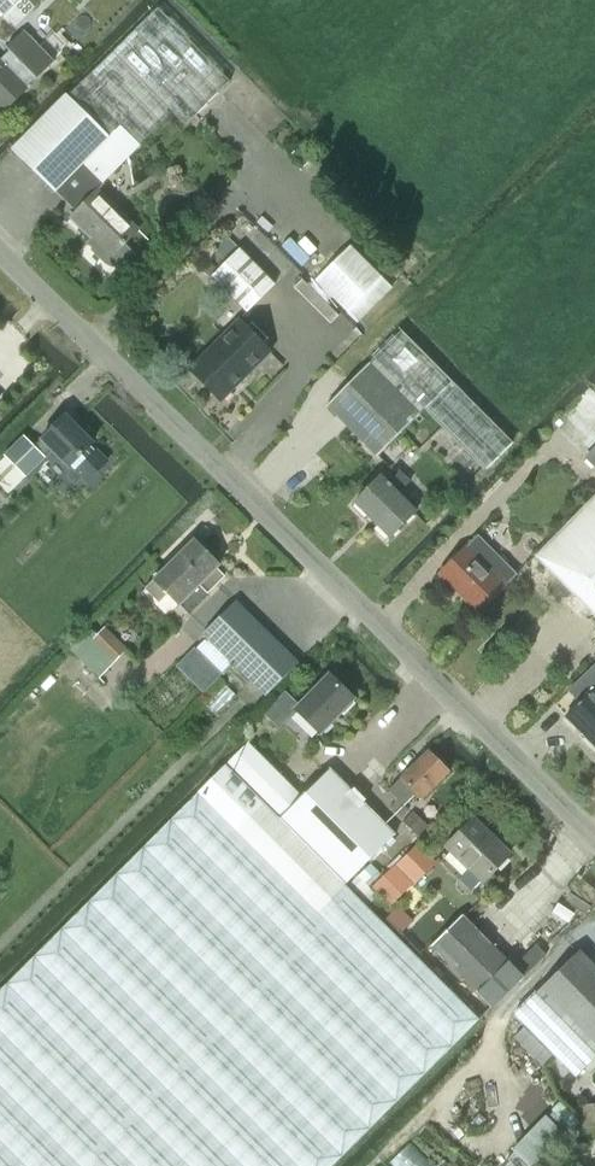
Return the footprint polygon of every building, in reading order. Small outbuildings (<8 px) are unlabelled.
[(2,18),(20,0),(0,0),(0,17),(2,18)] [(108,138),(116,129),(136,149),(172,112),(185,125),(230,82),(157,9),(68,97),(108,138)] [(36,80),(54,62),(23,31),(6,49),(9,52),(0,61),(0,106),(5,111),(26,90),(24,88),(35,78),(36,80)] [(108,138),(68,97),(66,95),(12,150),(55,193),(59,189),(82,164),(102,184),(136,149),(116,129),(108,138)] [(104,185),(102,184),(82,164),(59,189),(80,209),(70,219),(96,245),(90,250),(104,264),(109,267),(116,267),(122,263),(132,252),(125,244),(138,231),(97,191),(104,185)] [(316,281),(347,312),(381,278),(350,247),(316,281)] [(211,277),(247,313),(274,286),(238,250),(211,277)] [(302,279),(293,288),(330,325),(338,316),(302,279)] [(188,370),(220,402),(271,352),(239,321),(188,370)] [(401,331),(370,362),(421,413),(424,410),(485,471),(512,443),(452,381),(401,331)] [(368,364),(327,406),(377,457),(414,419),(421,413),(370,362),(368,364)] [(0,460),(0,487),(8,495),(25,478),(45,457),(44,456),(51,449),(69,468),(71,466),(87,482),(107,461),(96,450),(95,451),(91,446),(93,444),(71,422),(65,416),(34,447),(24,436),(4,457),(0,460)] [(367,516),(389,538),(416,512),(398,494),(410,482),(398,469),(385,481),(381,476),(354,503),(355,504),(358,501),(370,513),(367,516)] [(535,556),(558,579),(554,582),(554,592),(559,597),(569,597),(572,593),(594,615),(594,494),(535,556)] [(478,614),(517,575),(478,536),(465,549),(464,549),(439,575),(478,614)] [(223,578),(215,570),(219,566),(193,541),(145,589),(158,603),(166,594),(179,606),(199,586),(207,594),(223,578)] [(206,638),(195,649),(223,676),(233,665),(265,696),(298,664),(235,602),(202,635),(206,638)] [(128,649),(104,627),(97,634),(88,626),(67,648),(99,679),(128,649)] [(565,717),(594,747),(594,665),(568,691),(580,703),(565,717)] [(296,710),(320,734),(353,699),(329,676),(296,710)] [(0,991),(0,1165),(332,1165),(478,1020),(344,886),(346,884),(279,818),(300,798),(246,744),(0,991)] [(421,800),(449,773),(427,751),(400,779),(401,779),(389,791),(389,792),(387,795),(394,803),(397,800),(404,807),(416,795),(421,800)] [(279,818),(346,884),(393,836),(328,770),(300,798),(279,818)] [(459,879),(471,891),(481,881),(482,883),(509,855),(473,820),(446,847),(469,869),(459,879)] [(395,865),(415,885),(435,864),(415,845),(395,865)] [(431,946),(492,1008),(522,977),(462,916),(431,946)] [(578,951),(536,994),(593,1051),(594,1050),(594,968),(578,951)] [(513,1016),(575,1078),(594,1059),(594,1053),(593,1052),(593,1051),(536,994),(513,1016)]
